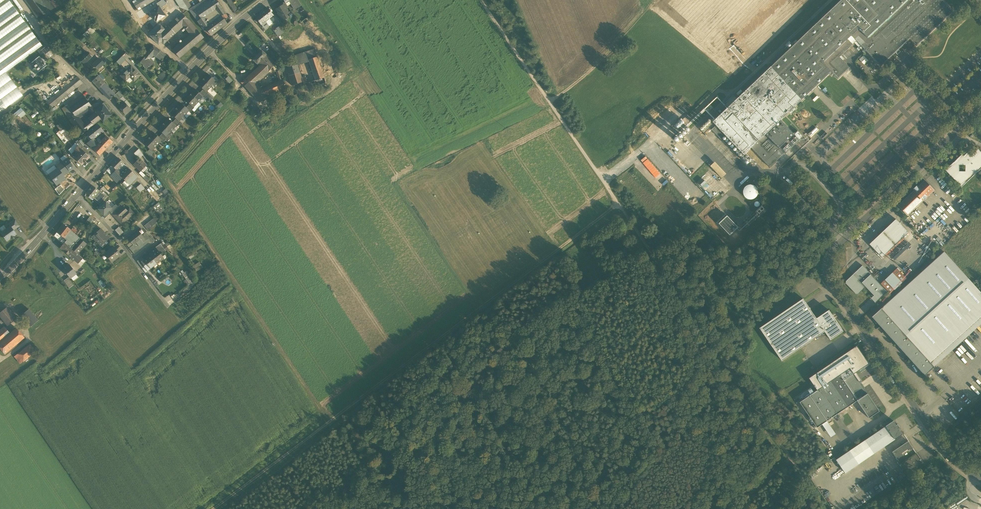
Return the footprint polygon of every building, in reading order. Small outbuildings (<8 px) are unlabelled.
[(36,37),(9,0),(0,0),(0,64),(36,37)] [(155,0),(135,0),(132,2),(137,10),(137,11),(155,0)] [(156,3),(158,6),(160,8),(166,4),(164,0),(162,0),(156,3)] [(189,10),(192,8),(187,0),(175,0),(180,8),(188,11),(189,10)] [(192,8),(189,10),(197,21),(204,16),(215,9),(218,13),(223,9),(216,0),(214,0),(212,2),(211,0),(205,0),(204,1),(200,3),(192,8)] [(235,13),(238,11),(232,0),(226,0),(230,7),(231,7),(235,13)] [(295,10),(298,7),(294,0),(283,0),(285,2),(286,3),(289,1),(291,4),(295,10)] [(765,162),(794,134),(781,120),(829,74),(831,72),(832,72),(823,63),(851,36),(856,41),(862,47),(881,66),(895,52),(897,54),(900,52),(898,49),(910,39),(932,18),(915,0),(841,0),(737,99),(728,107),(713,122),(715,124),(716,125),(725,135),(744,155),(751,148),(758,155),(765,162)] [(943,0),(915,0),(932,18),(910,39),(917,46),(953,11),(943,0)] [(281,19),(282,19),(286,18),(286,16),(285,15),(288,13),(286,9),(283,5),(276,9),(279,13),(278,14),(281,19)] [(158,6),(150,12),(152,15),(151,16),(154,20),(155,19),(156,22),(165,16),(160,8),(158,6)] [(255,17),(265,29),(269,26),(265,21),(269,18),(273,15),(267,8),(255,17)] [(225,13),(223,9),(218,13),(215,9),(204,16),(208,22),(210,20),(212,22),(221,16),(225,13)] [(183,26),(191,35),(192,34),(198,42),(203,38),(204,38),(203,37),(189,21),(182,13),(164,30),(160,33),(167,40),(181,28),(183,26)] [(197,21),(203,29),(212,22),(210,20),(208,22),(204,16),(197,21)] [(221,16),(212,22),(203,29),(205,28),(211,35),(227,23),(221,16)] [(277,31),(279,34),(285,30),(281,25),(276,28),(277,31)] [(150,36),(158,45),(161,42),(163,44),(167,40),(160,33),(164,30),(161,26),(150,36)] [(90,27),(82,35),(87,40),(95,31),(90,27)] [(180,58),(198,42),(192,34),(191,35),(173,50),(172,50),(179,58),(180,58)] [(840,57),(854,43),(856,41),(851,36),(823,63),(832,72),(831,72),(833,74),(838,79),(850,68),(840,57)] [(23,96),(6,72),(42,46),(36,37),(0,64),(0,112),(23,96)] [(90,44),(96,50),(99,47),(93,40),(90,44)] [(862,47),(856,41),(854,43),(860,49),(862,47)] [(43,53),(45,55),(46,54),(50,51),(50,50),(46,46),(39,52),(42,54),(43,53)] [(144,57),(148,60),(149,60),(153,55),(156,57),(160,51),(153,46),(144,57)] [(306,52),(308,60),(317,57),(314,49),(306,52)] [(79,59),(84,64),(92,57),(86,51),(79,59)] [(156,57),(161,61),(166,55),(160,51),(156,57)] [(265,66),(270,70),(273,67),(276,63),(275,63),(262,51),(253,60),(256,63),(259,66),(262,69),(265,66)] [(297,65),(309,62),(308,60),(306,52),(293,56),(295,64),(297,63),(297,65)] [(36,68),(39,72),(42,70),(43,71),(45,69),(44,68),(47,66),(44,62),(45,62),(43,60),(42,58),(41,59),(39,56),(31,63),(36,68)] [(153,63),(149,60),(148,60),(144,57),(141,62),(144,65),(143,66),(147,68),(150,65),(150,66),(153,63)] [(324,77),(317,57),(308,60),(309,62),(315,80),(324,77)] [(92,64),(97,70),(105,64),(99,58),(92,64)] [(121,64),(126,70),(131,66),(125,60),(121,64)] [(270,85),(273,93),(275,92),(285,88),(277,63),(275,63),(276,63),(273,67),(274,72),(276,72),(276,74),(279,81),(274,84),(270,85)] [(286,68),(288,76),(300,73),(297,65),(296,65),(286,68)] [(133,80),(134,81),(140,75),(131,66),(126,70),(121,76),(125,80),(129,76),(133,80)] [(259,66),(249,76),(252,79),(256,83),(266,74),(270,70),(265,66),(262,69),(259,66)] [(291,85),(303,82),(301,77),(300,73),(288,76),(291,85)] [(205,77),(203,79),(211,86),(216,81),(212,79),(207,74),(205,76),(205,77)] [(46,103),(51,109),(83,83),(77,76),(46,103)] [(105,83),(103,81),(98,76),(97,77),(92,81),(93,81),(99,88),(104,83),(105,83)] [(129,76),(125,80),(129,84),(133,80),(129,76)] [(241,83),(244,86),(252,79),(249,76),(241,83)] [(326,83),(324,77),(315,80),(314,81),(315,86),(326,83)] [(206,91),(211,86),(203,79),(201,82),(200,81),(198,84),(203,89),(206,92),(206,91)] [(267,96),(267,95),(261,89),(256,83),(252,79),(244,86),(259,102),(260,103),(260,102),(267,96)] [(112,91),(104,83),(99,88),(109,99),(113,96),(115,94),(112,91)] [(266,87),(261,89),(267,95),(270,94),(266,87)] [(287,94),(285,88),(275,92),(278,98),(287,94)] [(192,92),(190,95),(198,102),(203,97),(199,93),(194,89),(192,92)] [(113,96),(117,101),(123,96),(119,91),(117,93),(115,94),(113,96)] [(67,105),(70,108),(86,98),(83,94),(67,105)] [(193,107),(198,102),(190,95),(188,97),(187,96),(185,99),(190,104),(193,107)] [(724,104),(728,107),(737,99),(733,95),(724,104)] [(875,100),(872,97),(872,96),(857,110),(861,114),(876,100),(875,100)] [(91,105),(86,98),(70,108),(76,116),(77,115),(87,109),(91,106),(91,105)] [(119,107),(125,114),(131,110),(129,107),(124,102),(119,107)] [(194,112),(201,104),(198,102),(193,107),(194,108),(192,110),(194,112)] [(249,106),(257,115),(261,111),(253,102),(249,106)] [(97,108),(94,110),(101,119),(103,121),(111,115),(108,111),(110,110),(105,103),(97,109),(97,108)] [(178,106),(176,109),(184,116),(188,111),(185,108),(180,103),(177,106),(178,106)] [(70,121),(76,116),(70,108),(67,105),(62,108),(70,120),(70,121)] [(96,123),(101,119),(94,110),(91,106),(87,109),(89,112),(92,116),(88,118),(89,119),(93,125),(96,123)] [(21,108),(15,112),(21,118),(26,114),(21,108)] [(77,115),(80,119),(89,112),(87,109),(77,115)] [(179,121),(184,116),(176,109),(174,111),(173,110),(171,113),(176,118),(179,121)] [(263,117),(267,122),(273,117),(269,112),(263,117)] [(80,119),(77,115),(76,116),(70,121),(81,135),(93,125),(89,119),(87,120),(88,121),(84,124),(80,119)] [(165,122),(163,124),(171,131),(175,126),(176,126),(172,123),(167,118),(164,121),(165,122)] [(56,133),(65,144),(72,138),(59,123),(56,126),(60,130),(56,133)] [(88,135),(92,139),(92,140),(94,138),(103,131),(98,124),(86,133),(88,135)] [(166,136),(171,131),(163,124),(161,126),(160,126),(158,129),(163,133),(166,136)] [(816,127),(808,134),(810,136),(818,129),(816,127)] [(798,131),(794,134),(800,140),(803,136),(798,131)] [(151,136),(149,138),(157,145),(161,140),(158,137),(153,132),(150,135),(151,136)] [(163,133),(160,135),(165,140),(167,142),(169,139),(166,136),(163,133)] [(800,140),(794,134),(765,162),(770,168),(800,140)] [(96,141),(94,138),(92,140),(92,139),(89,141),(87,143),(93,149),(99,155),(112,142),(109,139),(110,139),(109,138),(106,136),(101,141),(99,144),(96,141)] [(152,150),(157,145),(149,138),(147,140),(146,140),(143,143),(150,149),(152,150)] [(75,143),(78,147),(81,149),(83,147),(78,140),(75,142),(75,143)] [(78,147),(75,143),(68,150),(71,154),(78,147)] [(81,149),(78,147),(71,154),(74,157),(82,164),(89,157),(81,149)] [(139,158),(139,159),(143,155),(139,149),(134,154),(139,159),(139,158)] [(146,153),(152,160),(155,157),(153,155),(154,153),(152,150),(150,149),(146,153)] [(968,151),(964,156),(962,154),(945,170),(961,187),(980,168),(980,152),(978,149),(972,155),(968,151)] [(118,169),(121,172),(127,166),(118,158),(111,165),(116,170),(117,170),(118,169)] [(134,164),(141,171),(146,165),(139,159),(139,158),(139,159),(134,164)] [(63,162),(69,171),(74,168),(70,163),(67,159),(63,162)] [(69,171),(63,162),(62,161),(55,166),(57,168),(48,174),(56,186),(66,179),(64,176),(70,172),(69,171)] [(710,167),(722,179),(726,175),(715,163),(710,167)] [(57,168),(55,166),(54,165),(46,171),(48,174),(57,168)] [(698,179),(706,171),(702,167),(694,174),(698,179)] [(122,177),(125,180),(129,185),(137,177),(129,169),(122,176),(122,177)] [(112,174),(118,181),(122,177),(122,176),(117,170),(116,170),(113,173),(112,174)] [(118,181),(112,174),(110,176),(117,182),(118,181)] [(710,175),(699,185),(705,191),(715,181),(710,175)] [(753,182),(759,188),(763,185),(757,179),(753,182)] [(898,206),(907,215),(934,190),(925,180),(917,187),(916,186),(914,189),(915,190),(898,206)] [(59,195),(64,189),(61,185),(55,189),(59,195)] [(90,195),(94,198),(99,191),(92,185),(86,193),(90,195)] [(743,192),(743,195),(744,197),(746,199),(748,200),(751,200),(754,200),(756,198),(757,196),(758,194),(758,191),(757,189),(755,187),(753,186),(750,185),(748,186),(745,187),(744,189),(743,192)] [(94,198),(97,201),(103,194),(99,191),(94,198)] [(106,196),(103,194),(97,201),(100,203),(106,196)] [(757,198),(756,199),(755,200),(750,205),(756,211),(749,218),(744,223),(747,227),(753,221),(760,215),(765,210),(762,207),(764,205),(757,198)] [(713,209),(717,205),(714,201),(705,209),(707,211),(712,207),(713,209)] [(104,215),(109,210),(111,208),(106,202),(98,209),(104,215)] [(158,202),(152,207),(158,215),(165,210),(158,202)] [(116,204),(111,208),(109,210),(111,213),(118,207),(116,204)] [(111,213),(113,215),(121,207),(119,205),(118,207),(111,213)] [(113,215),(122,224),(134,213),(130,209),(127,212),(122,206),(121,207),(113,215)] [(727,216),(719,223),(730,235),(738,227),(727,216)] [(149,230),(158,223),(153,218),(145,225),(149,230)] [(870,244),(882,258),(909,233),(896,219),(870,244)] [(10,226),(13,230),(19,226),(15,220),(8,225),(10,227),(10,226)] [(80,238),(74,233),(71,230),(63,224),(54,236),(64,244),(65,243),(71,249),(80,238)] [(1,233),(7,241),(10,238),(11,238),(14,236),(16,234),(13,230),(10,226),(10,227),(6,229),(2,232),(1,233)] [(115,230),(119,235),(123,232),(119,227),(115,230)] [(96,241),(105,233),(101,228),(99,230),(95,234),(93,236),(94,238),(93,239),(96,241)] [(129,248),(134,254),(150,240),(148,237),(145,233),(141,228),(128,239),(131,242),(133,245),(129,248)] [(815,233),(820,239),(824,235),(818,230),(815,233)] [(109,238),(105,233),(96,241),(101,246),(109,238)] [(86,244),(80,238),(71,249),(76,253),(77,254),(86,244)] [(909,242),(892,258),(894,260),(911,244),(909,242)] [(60,248),(71,258),(76,253),(71,249),(65,243),(64,244),(60,248)] [(155,247),(160,255),(166,251),(162,246),(160,244),(155,247)] [(108,258),(111,262),(120,255),(117,250),(116,251),(113,248),(113,247),(109,250),(104,254),(107,259),(108,258)] [(150,252),(149,253),(156,263),(159,261),(160,261),(163,259),(162,257),(160,255),(155,247),(150,251),(150,252)] [(195,251),(188,257),(190,259),(197,253),(195,251)] [(930,362),(980,316),(980,293),(944,252),(882,308),(930,362)] [(77,254),(76,253),(71,258),(78,264),(81,260),(82,259),(83,258),(82,258),(77,254)] [(153,265),(156,263),(149,253),(148,254),(147,253),(142,257),(147,264),(150,268),(154,266),(153,265)] [(137,261),(142,268),(144,267),(147,264),(142,257),(137,261)] [(199,262),(192,266),(195,272),(203,267),(199,262)] [(64,269),(70,278),(76,274),(69,265),(64,269)] [(887,292),(871,274),(862,265),(846,281),(846,283),(856,294),(858,294),(866,287),(878,300),(887,292)] [(906,278),(897,268),(892,273),(902,283),(906,278)] [(186,271),(182,274),(183,275),(186,279),(190,284),(194,281),(186,271)] [(902,283),(892,273),(885,280),(895,289),(902,283)] [(69,288),(74,285),(68,278),(63,281),(69,288)] [(895,290),(885,279),(881,284),(890,294),(895,290)] [(190,284),(188,286),(183,291),(185,293),(192,287),(192,286),(190,284)] [(829,310),(816,318),(803,299),(760,328),(782,361),(825,331),(830,340),(843,331),(829,310)] [(8,326),(16,319),(7,307),(1,312),(0,311),(0,316),(8,326)] [(884,330),(925,375),(934,367),(934,366),(930,362),(882,308),(881,308),(872,317),(880,326),(884,330)] [(21,315),(30,327),(38,321),(29,309),(21,315)] [(934,366),(980,324),(980,316),(930,362),(934,366)] [(10,334),(4,326),(0,330),(0,342),(10,334)] [(10,334),(0,342),(0,349),(5,354),(25,338),(17,328),(10,334)] [(14,357),(20,363),(35,351),(30,344),(14,357)] [(809,378),(817,390),(820,389),(830,382),(840,375),(850,368),(854,373),(856,372),(859,370),(860,371),(871,364),(866,357),(865,358),(857,345),(809,378)] [(850,368),(840,375),(857,400),(867,394),(860,382),(854,373),(850,368)] [(857,401),(857,400),(840,375),(830,382),(847,407),(857,401)] [(837,414),(847,407),(830,382),(820,389),(837,414)] [(827,421),(837,414),(820,389),(817,390),(810,395),(827,421)] [(868,393),(867,394),(857,400),(857,401),(869,418),(880,411),(868,393)] [(822,424),(827,421),(810,395),(800,402),(817,428),(822,424)] [(836,434),(827,421),(822,424),(831,437),(836,434)] [(886,426),(878,432),(887,445),(895,439),(903,434),(898,428),(900,427),(898,424),(896,425),(893,421),(886,426)] [(887,445),(878,432),(836,460),(845,473),(887,445)] [(892,452),(897,459),(899,458),(897,456),(902,453),(908,449),(909,451),(913,448),(908,441),(892,452)]
